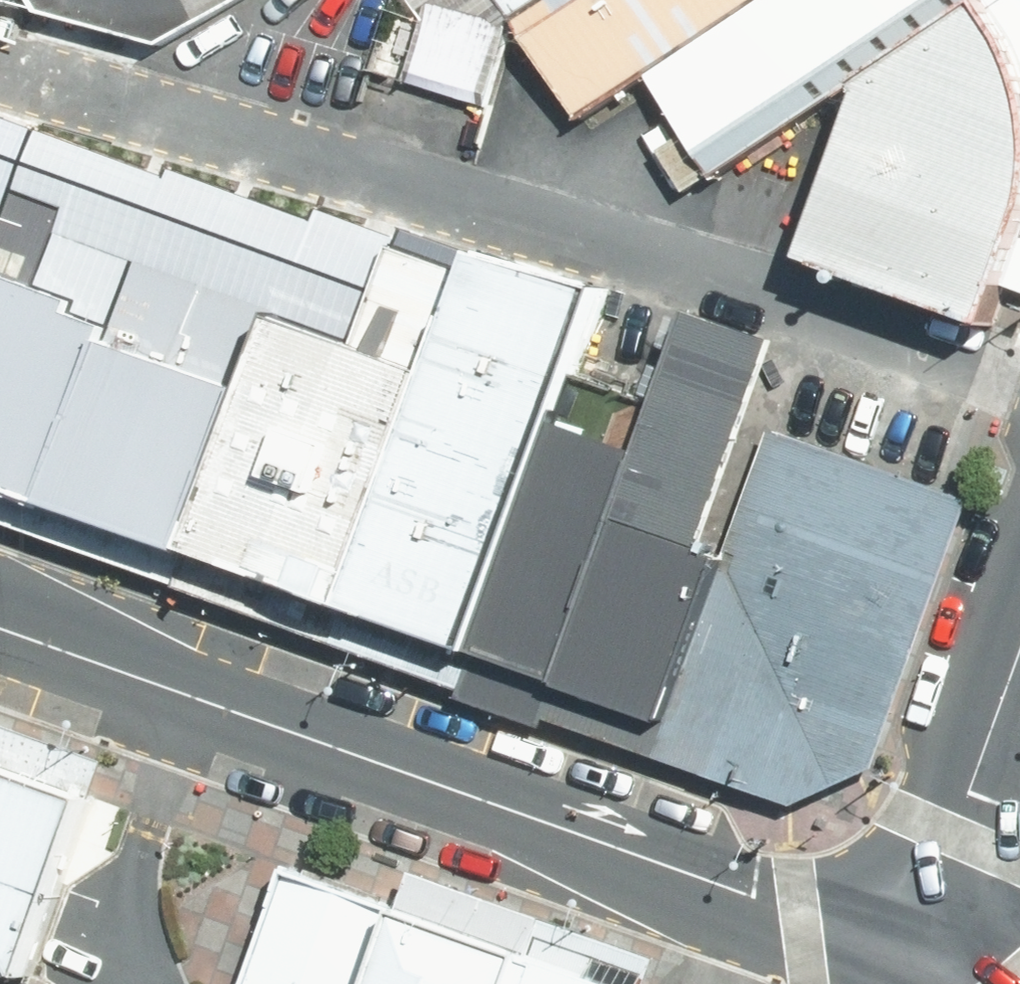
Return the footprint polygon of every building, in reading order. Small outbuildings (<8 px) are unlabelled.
[(507,21),(539,0),(493,0),(507,21)] [(507,21),(576,123),(632,86),(761,0),(539,0),(507,21)] [(964,0),(761,0),(632,86),(697,184),(837,91),(967,5),(964,0)] [(976,344),(1017,241),(1019,231),(1019,118),(967,5),(837,91),(851,115),(853,129),(794,284),(976,344)] [(26,130),(0,121),(0,203),(26,130)] [(50,515),(164,179),(26,130),(0,203),(0,494),(50,515)] [(50,515),(189,565),(309,220),(168,169),(164,179),(50,515)] [(189,565),(465,662),(553,417),(598,294),(397,227),(393,240),(312,209),(309,220),(189,565)] [(661,732),(767,436),(795,359),(689,321),(643,449),(555,694),(661,732)] [(465,662),(555,694),(643,449),(553,417),(465,662)] [(963,505),(767,436),(661,732),(653,754),(792,805),(866,774),(963,505)] [(84,795),(0,767),(0,983),(20,983),(84,795)] [(275,872),(234,983),(353,983),(380,910),(275,872)] [(380,910),(353,983),(495,983),(506,954),(380,910)] [(506,954),(495,983),(594,983),(506,954)]
